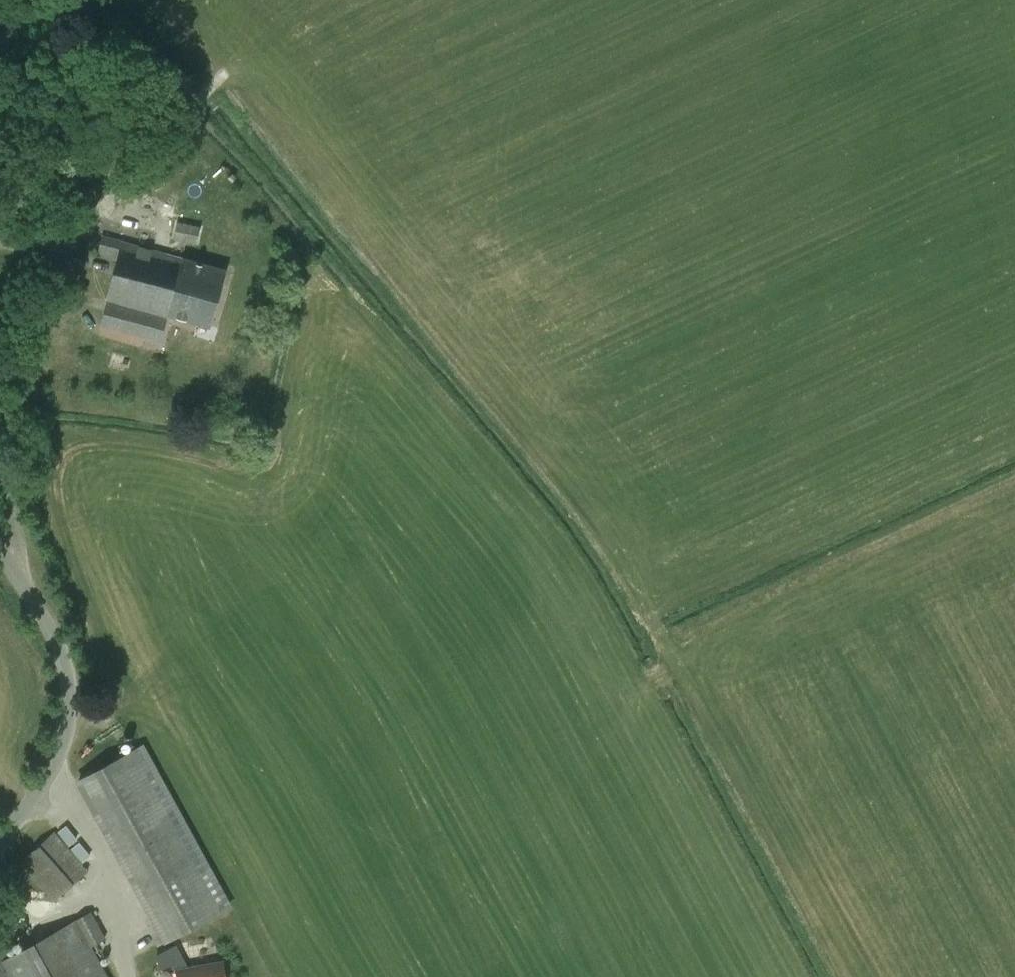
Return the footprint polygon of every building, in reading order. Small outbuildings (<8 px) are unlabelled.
[(188,225),(184,239),(198,242),(202,228),(188,225)] [(226,269),(123,241),(103,236),(98,253),(119,259),(101,324),(147,337),(154,310),(211,325),(226,269)] [(154,761),(145,745),(80,780),(89,796),(154,761)] [(55,901),(90,870),(55,830),(20,862),(55,901)] [(78,918),(10,955),(1,939),(0,940),(0,976),(110,976),(93,945),(107,937),(92,911),(78,918)] [(190,967),(177,943),(155,955),(163,969),(172,963),(176,969),(177,976),(228,976),(225,961),(190,967)]
